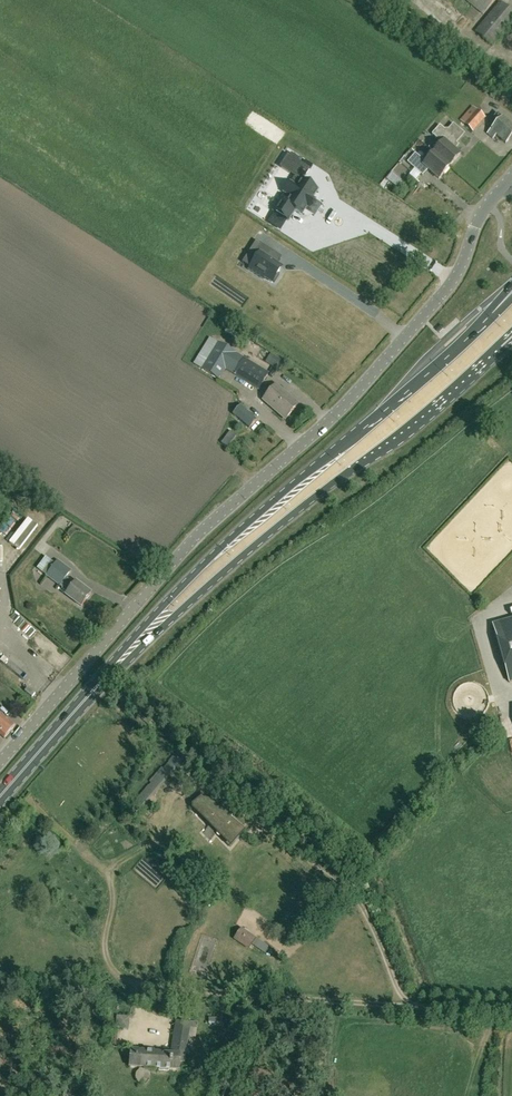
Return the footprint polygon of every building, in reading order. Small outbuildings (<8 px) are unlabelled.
[(494,0),(465,0),(483,14),(494,0)] [(511,23),(511,13),(500,3),(476,32),(493,46),(511,23)] [(472,132),(485,118),(483,116),(472,107),(460,120),(472,132)] [(511,136),(511,126),(497,113),(493,117),(498,121),(496,124),(487,134),(492,139),(496,136),(505,144),(511,136)] [(428,149),(434,153),(449,167),(460,155),(454,150),(456,147),(454,145),(463,134),(453,125),(448,130),(445,131),(440,126),(432,135),(437,139),(428,149)] [(449,167),(434,153),(425,163),(415,154),(407,163),(422,176),(428,170),(438,179),(449,167)] [(289,225),(296,216),(312,228),(316,222),(321,226),(326,219),(321,215),(327,207),(311,195),(322,182),(296,162),(286,175),(306,190),(302,196),(296,191),(289,199),(295,204),(290,211),(283,205),(276,215),(289,225)] [(258,255),(248,270),(263,279),(264,278),(272,284),(273,282),(274,283),(280,275),(278,274),(283,267),(268,257),(272,251),(256,241),(250,250),(258,255)] [(348,310),(341,319),(352,329),(360,321),(348,310)] [(363,338),(377,322),(368,314),(353,330),(363,338)] [(202,369),(219,380),(225,370),(258,389),(268,373),(218,343),(202,369)] [(281,362),(272,355),(266,363),(276,370),(281,362)] [(285,420),(298,404),(276,384),(262,400),(285,420)] [(249,429),(257,419),(240,405),(232,414),(249,429)] [(230,450),(239,439),(230,431),(221,443),(230,450)] [(42,568),(47,572),(55,561),(50,557),(42,568)] [(70,571),(56,561),(55,563),(46,576),(62,588),(61,589),(67,593),(65,595),(81,606),(91,593),(75,582),(73,584),(65,578),(70,571)] [(511,683),(511,620),(493,626),(510,684),(511,683)] [(15,726),(1,714),(0,714),(0,735),(4,739),(15,726)] [(158,790),(177,768),(174,766),(169,762),(155,778),(151,783),(158,790)] [(135,807),(140,811),(150,800),(143,793),(133,805),(135,807)] [(230,848),(245,831),(230,818),(232,815),(210,801),(201,797),(191,804),(192,809),(230,848)] [(248,950),(257,939),(241,928),(233,940),(248,950)] [(190,1022),(176,1020),(171,1053),(130,1050),(129,1067),(140,1068),(140,1069),(136,1074),(135,1078),(138,1083),(143,1084),(144,1068),(179,1071),(180,1062),(184,1063),(188,1036),(194,1037),(196,1029),(197,1029),(198,1023),(190,1021),(190,1022)]
